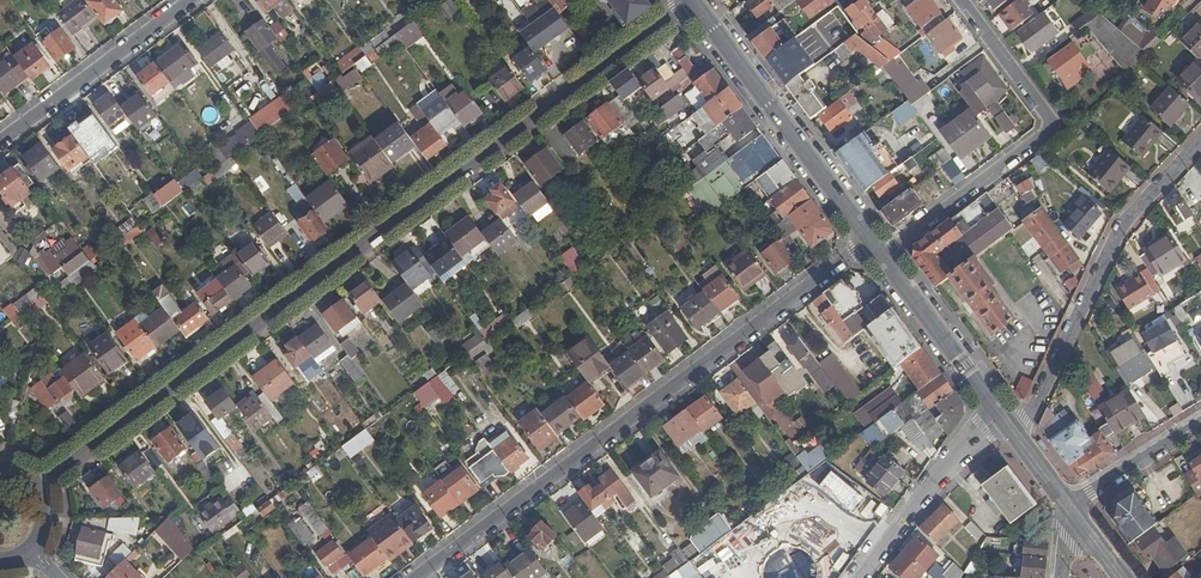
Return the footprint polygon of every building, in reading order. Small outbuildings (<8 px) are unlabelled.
[(58,14),(74,35),(98,18),(84,0),(78,0),(69,7),(58,14)] [(88,1),(106,25),(124,12),(116,0),(90,0),(88,1)] [(265,11),(274,5),(282,17),(292,10),(285,0),(257,0),(265,11)] [(429,9),(432,6),(436,3),(434,0),(427,0),(424,2),(429,9)] [(554,9),(558,15),(578,0),(548,0),(554,9)] [(625,23),(649,4),(646,0),(608,0),(625,23)] [(749,5),(753,11),(752,12),(752,14),(754,17),(757,16),(758,18),(775,5),(780,1),(779,0),(774,0),(772,2),(770,0),(756,0),(749,5)] [(780,12),(797,0),(779,0),(780,1),(775,5),(780,12)] [(798,1),(810,18),(826,6),(822,0),(800,0),(798,1)] [(946,20),(931,0),(918,0),(908,8),(923,28),(927,35),(946,20)] [(991,6),(994,3),(998,9),(1010,0),(987,0),(991,6)] [(1002,13),(1015,29),(1035,15),(1028,6),(1033,2),(1031,0),(1019,0),(1002,13)] [(1144,10),(1154,17),(1161,7),(1166,10),(1171,2),(1174,4),(1177,0),(1151,0),(1144,10)] [(856,5),(854,7),(850,9),(847,12),(855,23),(853,24),(859,31),(867,25),(877,38),(895,25),(888,15),(886,16),(884,13),(877,17),(866,2),(858,8),(856,5)] [(649,4),(625,23),(627,26),(652,8),(649,4)] [(848,18),(840,7),(825,17),(834,29),(848,18)] [(554,9),(519,35),(528,47),(534,55),(569,29),(558,15),(554,9)] [(1077,33),(1086,26),(1099,17),(1094,10),(1072,25),(1077,33)] [(1042,14),(1033,20),(1035,21),(1018,34),(1033,53),(1058,35),(1042,14)] [(1086,26),(1110,53),(1129,39),(1117,29),(1101,15),(1099,17),(1086,26)] [(820,33),(816,36),(823,47),(839,35),(834,29),(825,17),(814,25),(820,33)] [(1117,29),(1129,39),(1133,43),(1136,40),(1133,37),(1134,36),(1128,29),(1133,23),(1126,18),(1117,29)] [(754,44),(766,60),(798,37),(784,19),(771,29),(766,22),(748,36),(754,44)] [(276,38),(263,20),(246,32),(276,73),(284,66),(268,44),(276,38)] [(962,38),(949,20),(928,35),(942,53),(962,38)] [(1181,40),(1199,58),(1200,56),(1200,20),(1181,40)] [(290,36),(279,22),(271,28),(282,41),(290,36)] [(409,23),(394,34),(398,40),(414,29),(409,23)] [(814,25),(810,28),(816,36),(820,33),(814,25)] [(44,43),(58,61),(76,48),(62,29),(44,43)] [(383,42),(388,38),(383,31),(361,48),(361,49),(366,55),(375,49),(383,42)] [(220,33),(217,36),(229,52),(233,49),(220,33)] [(398,40),(394,34),(390,37),(388,38),(383,42),(388,48),(398,40)] [(1138,47),(1147,55),(1160,43),(1151,34),(1138,47)] [(858,48),(882,68),(884,67),(891,62),(874,49),(857,35),(831,54),(837,62),(854,50),(855,52),(858,48)] [(217,36),(197,50),(210,67),(218,61),(226,54),(229,52),(217,36)] [(1110,53),(1128,74),(1147,55),(1138,47),(1133,43),(1129,39),(1110,53)] [(902,53),(885,40),(874,49),(891,62),(893,60),(902,53)] [(182,43),(155,63),(168,81),(177,74),(182,80),(190,74),(186,67),(195,60),(182,43)] [(38,51),(47,63),(50,60),(39,44),(35,47),(38,51)] [(33,45),(16,58),(20,64),(29,75),(31,79),(33,81),(51,68),(47,63),(38,51),(35,47),(33,45)] [(1079,76),(1089,68),(1073,46),(1049,63),(1065,83),(1078,74),(1079,76)] [(534,55),(528,47),(512,60),(530,84),(546,72),(534,55)] [(650,54),(646,57),(655,69),(670,88),(674,94),(677,97),(678,96),(695,84),(713,70),(708,62),(696,71),(678,48),(671,54),(683,71),(674,77),(664,63),(660,66),(650,54)] [(361,49),(337,67),(342,73),(343,72),(355,64),(365,56),(366,55),(361,49)] [(254,72),(260,68),(248,53),(241,58),(253,73),(254,72)] [(0,63),(0,87),(5,93),(29,75),(20,64),(16,58),(13,54),(0,63)] [(229,59),(226,54),(218,61),(221,65),(229,59)] [(365,56),(355,64),(361,72),(371,64),(365,56)] [(1199,99),(1200,97),(1200,61),(1199,58),(1178,78),(1199,99)] [(884,67),(909,100),(912,105),(930,92),(922,80),(916,84),(908,72),(904,75),(893,60),(891,62),(884,67)] [(168,81),(155,63),(136,77),(156,104),(175,89),(168,81)] [(260,68),(254,72),(258,77),(265,72),(261,66),(260,68)] [(975,66),(963,75),(969,83),(981,99),(987,95),(985,92),(992,88),(990,85),(975,66)] [(488,81),(504,102),(523,88),(508,67),(488,81)] [(309,79),(312,77),(306,68),(302,71),(309,79)] [(1091,71),(1089,68),(1079,76),(1081,78),(1091,71)] [(670,88),(655,69),(639,81),(653,100),(670,88)] [(728,89),(713,70),(695,84),(697,87),(687,95),(698,111),(704,107),(728,89)] [(962,74),(959,70),(953,74),(956,78),(962,74)] [(312,77),(309,79),(311,82),(318,91),(329,83),(320,71),(312,77)] [(343,72),(342,73),(335,79),(338,83),(342,80),(347,87),(360,78),(354,71),(346,77),(343,72)] [(782,79),(787,86),(794,81),(789,74),(782,79)] [(1065,83),(1066,85),(1079,76),(1078,74),(1065,83)] [(29,75),(5,93),(7,96),(31,79),(29,75)] [(798,102),(811,120),(824,110),(811,92),(814,89),(816,88),(811,81),(806,84),(801,76),(794,81),(787,86),(786,86),(798,102)] [(1079,76),(1066,85),(1068,88),(1081,78),(1079,76)] [(627,77),(619,83),(629,96),(637,90),(627,77)] [(318,91),(311,82),(310,83),(306,78),(296,86),(305,98),(307,97),(309,98),(318,91)] [(981,99),(969,83),(965,86),(967,89),(963,91),(973,105),(981,99)] [(1151,108),(1171,125),(1190,102),(1170,84),(1151,108)] [(981,99),(987,107),(999,99),(992,88),(985,92),(987,95),(981,99)] [(718,127),(742,109),(728,89),(704,107),(718,127)] [(811,92),(824,110),(827,108),(814,89),(811,92)] [(435,90),(416,104),(417,105),(425,116),(444,101),(440,95),(435,90)] [(463,127),(482,112),(467,92),(459,98),(457,95),(451,99),(446,91),(440,95),(444,101),(450,109),(459,122),(463,127)] [(121,107),(110,93),(95,105),(110,125),(126,114),(121,107)] [(121,107),(126,114),(138,130),(157,116),(140,93),(121,107)] [(293,109),(284,96),(270,107),(279,120),(282,118),(283,118),(293,109)] [(638,122),(619,96),(587,119),(601,139),(621,124),(626,131),(638,122)] [(686,106),(678,96),(677,97),(674,99),(656,112),(661,120),(664,118),(666,121),(686,106)] [(909,100),(903,105),(911,115),(917,110),(912,105),(909,100)] [(440,136),(459,122),(450,109),(444,101),(425,116),(440,136)] [(853,118),(840,101),(819,116),(832,133),(853,118)] [(990,117),(1000,110),(995,102),(984,110),(990,117)] [(426,161),(446,145),(440,136),(425,116),(417,105),(410,110),(424,129),(410,139),(415,146),(426,161)] [(213,122),(216,109),(206,107),(203,119),(213,122)] [(279,120),(270,107),(251,121),(260,134),(274,124),(279,120)] [(706,152),(693,161),(699,170),(683,182),(689,189),(762,135),(742,109),(718,127),(698,142),(706,152)] [(963,159),(976,150),(973,147),(990,134),(972,110),(943,132),(963,159)] [(994,118),(1006,133),(1014,127),(1003,111),(994,118)] [(92,113),(68,131),(72,136),(89,159),(91,161),(105,151),(109,156),(119,149),(92,113)] [(929,113),(921,121),(934,134),(942,126),(929,113)] [(1156,138),(1158,139),(1166,130),(1145,114),(1124,139),(1142,154),(1156,138)] [(287,125),(282,118),(279,120),(274,124),(279,130),(287,125)] [(231,157),(259,135),(260,134),(251,121),(237,132),(239,134),(219,149),(222,153),(227,159),(231,157)] [(564,136),(571,146),(578,155),(597,141),(583,122),(564,136)] [(392,164),(415,146),(410,139),(399,124),(375,141),(392,164)] [(866,130),(862,124),(849,134),(854,140),(866,130)] [(865,133),(836,154),(842,161),(847,158),(848,159),(852,156),(851,155),(865,145),(867,147),(873,143),(865,133)] [(976,150),(993,137),(990,134),(973,147),(976,150)] [(767,173),(782,162),(775,152),(762,135),(689,189),(708,216),(718,209),(728,202),(745,189),(757,180),(767,173)] [(71,173),(89,159),(72,136),(54,149),(71,173)] [(349,160),(334,139),(313,155),(328,175),(349,160)] [(386,173),(394,167),(392,164),(375,141),(351,159),(366,179),(369,183),(385,172),(386,173)] [(558,141),(550,146),(561,161),(568,155),(558,141)] [(847,168),(865,192),(890,174),(899,167),(893,159),(881,143),(876,147),(873,143),(867,147),(865,145),(851,155),(852,156),(848,159),(851,164),(847,168)] [(42,181),(59,168),(42,144),(24,157),(42,181)] [(561,161),(550,146),(526,165),(541,185),(565,167),(561,161)] [(578,155),(571,146),(568,147),(576,157),(578,155)] [(1111,146),(1090,171),(1110,190),(1125,173),(1126,174),(1133,166),(1111,146)] [(938,169),(943,166),(952,158),(944,147),(929,157),(938,169)] [(222,153),(219,149),(218,148),(211,152),(215,158),(222,153)] [(905,150),(893,159),(899,167),(911,158),(905,150)] [(220,164),(227,159),(222,153),(215,158),(220,164)] [(561,161),(565,167),(572,161),(568,155),(561,161)] [(238,167),(231,157),(227,159),(220,164),(211,171),(216,178),(222,174),(232,166),(234,169),(238,167)] [(899,167),(890,174),(891,175),(873,188),(881,199),(890,192),(892,195),(901,188),(894,179),(907,169),(910,172),(919,165),(913,157),(911,158),(899,167)] [(943,166),(945,169),(955,162),(952,158),(943,166)] [(843,163),(847,168),(851,164),(848,159),(843,163)] [(784,220),(811,200),(807,195),(782,162),(767,173),(775,183),(768,188),(774,197),(770,201),(784,220)] [(957,185),(966,177),(955,162),(945,169),(957,185)] [(13,213),(26,204),(22,199),(32,192),(28,187),(34,183),(19,163),(0,178),(0,195),(13,213)] [(183,170),(193,184),(201,178),(191,164),(183,170)] [(1024,206),(1038,198),(1031,172),(1031,170),(1024,175),(1027,181),(1018,187),(1025,199),(1021,201),(1024,206)] [(1126,174),(1125,173),(1110,190),(1112,191),(1126,174)] [(216,178),(221,184),(226,179),(222,174),(216,178)] [(369,199),(377,194),(369,183),(366,179),(358,185),(369,199)] [(763,189),(757,180),(745,189),(749,194),(754,202),(762,196),(759,192),(763,189)] [(164,204),(183,190),(176,181),(157,196),(164,204)] [(547,203),(532,182),(513,196),(529,217),(547,203)] [(324,223),(349,206),(331,183),(308,200),(324,223)] [(493,194),(485,200),(501,221),(512,213),(508,207),(513,202),(500,184),(491,191),(493,194)] [(745,189),(728,202),(732,207),(749,194),(745,189)] [(911,190),(882,211),(894,227),(922,205),(911,190)] [(163,206),(153,193),(144,199),(154,213),(161,208),(163,206)] [(975,260),(1006,237),(1015,230),(988,193),(915,248),(914,257),(937,288),(952,277),(975,260)] [(1167,207),(1178,224),(1194,214),(1181,194),(1171,201),(1172,204),(1167,207)] [(1081,236),(1103,210),(1089,198),(1066,224),(1081,236)] [(812,248),(834,232),(811,200),(784,220),(777,225),(774,228),(782,240),(791,252),(795,249),(787,238),(798,230),(812,248)] [(171,201),(163,206),(168,212),(175,206),(171,201)] [(653,215),(649,209),(634,220),(639,226),(649,219),(653,215)] [(1062,271),(1078,260),(1041,210),(1026,222),(1062,271)] [(315,212),(299,224),(312,241),(327,230),(315,212)] [(253,227),(268,248),(276,242),(274,239),(285,231),(272,213),(253,227)] [(612,246),(620,240),(615,234),(599,213),(592,219),(612,246)] [(133,216),(126,222),(132,230),(139,224),(133,216)] [(482,234),(469,217),(445,235),(446,236),(463,259),(466,264),(490,246),(484,237),(482,234)] [(774,228),(777,225),(771,218),(768,220),(774,228)] [(620,240),(639,226),(634,220),(615,234),(620,240)] [(516,241),(501,221),(482,234),(484,237),(490,246),(497,255),(516,241)] [(126,222),(110,234),(115,242),(132,230),(126,222)] [(132,230),(115,242),(119,247),(143,230),(139,224),(132,230)] [(14,255),(18,252),(13,244),(12,245),(0,229),(0,237),(14,255)] [(146,233),(154,245),(160,241),(151,229),(146,233)] [(276,242),(287,234),(285,231),(274,239),(276,242)] [(446,236),(422,254),(434,271),(439,277),(463,259),(446,236)] [(1172,236),(1147,251),(1158,268),(1174,259),(1178,265),(1187,260),(1172,236)] [(83,266),(92,260),(90,258),(89,258),(73,237),(67,242),(70,246),(57,256),(52,248),(42,256),(55,273),(76,257),(83,266)] [(70,246),(67,242),(64,239),(52,248),(57,256),(70,246)] [(776,274),(796,259),(791,252),(782,240),(762,255),(776,274)] [(250,273),(252,275),(269,262),(255,242),(237,256),(250,273)] [(422,254),(416,246),(392,264),(407,284),(411,290),(430,276),(429,275),(434,271),(422,254)] [(31,253),(21,247),(16,258),(23,267),(31,253)] [(561,260),(567,269),(573,265),(579,261),(572,252),(561,260)] [(225,290),(233,300),(251,287),(244,278),(250,273),(237,256),(235,253),(221,263),(226,271),(217,278),(225,290)] [(757,280),(765,274),(749,253),(727,269),(741,288),(755,278),(757,280)] [(1178,265),(1174,259),(1158,268),(1162,275),(1178,265)] [(98,268),(92,260),(83,266),(89,275),(98,268)] [(703,277),(717,267),(711,260),(698,270),(703,277)] [(993,285),(975,260),(952,277),(994,335),(1014,321),(990,288),(993,285)] [(221,263),(211,270),(213,273),(217,278),(226,271),(221,263)] [(569,272),(572,276),(577,272),(573,265),(567,269),(569,272)] [(1120,290),(1130,307),(1161,288),(1147,265),(1130,277),(1132,282),(1128,285),(1120,290)] [(704,292),(719,313),(740,298),(717,267),(703,277),(705,280),(698,285),(704,292)] [(586,282),(578,271),(577,272),(572,276),(580,286),(586,282)] [(1067,290),(1075,286),(1068,271),(1059,275),(1067,290)] [(224,291),(225,290),(217,278),(213,273),(193,288),(214,315),(232,301),(224,291)] [(75,287),(68,277),(57,285),(60,290),(65,286),(69,291),(75,287)] [(842,280),(823,294),(843,322),(854,314),(854,315),(860,311),(862,309),(842,280)] [(382,300),(369,283),(351,295),(358,304),(355,307),(359,312),(362,310),(365,313),(382,300)] [(411,290),(407,284),(394,293),(384,301),(399,322),(422,304),(411,290)] [(185,336),(209,318),(185,286),(179,291),(189,304),(181,310),(172,297),(170,299),(161,287),(153,292),(164,307),(181,330),(185,336)] [(14,306),(20,313),(44,295),(38,288),(14,306)] [(381,298),(384,301),(394,293),(392,290),(381,298)] [(695,331),(719,313),(704,292),(680,310),(695,331)] [(823,294),(814,301),(846,343),(854,337),(843,322),(823,294)] [(885,301),(881,295),(862,309),(860,311),(870,325),(892,309),(885,301)] [(362,323),(357,317),(355,318),(343,301),(323,315),(336,332),(338,331),(343,338),(362,323)] [(1,309),(10,320),(20,313),(14,306),(11,302),(1,309)] [(1180,304),(1171,307),(1178,325),(1187,321),(1180,304)] [(510,322),(515,330),(537,314),(531,306),(510,322)] [(172,336),(181,330),(164,307),(140,325),(155,345),(170,334),(172,336)] [(899,319),(892,309),(870,325),(864,329),(871,340),(875,337),(882,347),(906,329),(899,319)] [(647,328),(667,354),(686,339),(667,313),(647,328)] [(854,314),(843,322),(854,337),(864,329),(854,315),(854,314)] [(1152,351),(1177,339),(1166,318),(1142,332),(1152,351)] [(138,359),(156,346),(155,345),(140,325),(136,319),(118,333),(138,359)] [(316,324),(298,338),(314,359),(332,345),(316,324)] [(429,334),(437,345),(444,340),(436,329),(429,334)] [(908,331),(906,329),(882,347),(888,356),(884,359),(892,370),(900,363),(921,348),(914,340),(908,331)] [(111,372),(128,359),(109,332),(91,346),(111,372)] [(156,346),(157,347),(172,336),(170,334),(155,345),(156,346)] [(798,360),(808,353),(795,334),(788,338),(786,335),(782,338),(798,360)] [(458,353),(462,358),(486,340),(482,335),(458,353)] [(1134,335),(1105,353),(1125,385),(1155,368),(1139,343),(1134,335)] [(630,353),(645,374),(664,361),(647,337),(628,351),(630,353)] [(878,350),(882,347),(875,337),(871,340),(878,350)] [(314,359),(298,338),(287,346),(292,352),(287,355),(296,367),(297,366),(309,382),(319,375),(321,377),(325,374),(317,363),(314,359)] [(349,339),(341,345),(344,350),(349,356),(351,359),(354,357),(356,360),(358,358),(357,356),(359,354),(349,339)] [(597,377),(598,377),(610,368),(589,339),(570,353),(582,369),(589,379),(595,375),(597,377)] [(462,358),(466,364),(490,346),(486,340),(462,358)] [(786,357),(775,342),(767,348),(770,352),(778,364),(786,357)] [(332,345),(314,359),(317,363),(335,349),(332,345)] [(824,347),(813,356),(818,363),(831,354),(824,347)] [(888,356),(882,347),(878,350),(884,359),(888,356)] [(932,364),(921,348),(900,363),(920,390),(924,387),(941,375),(937,371),(932,364)] [(770,352),(760,359),(786,393),(788,397),(795,392),(796,394),(807,386),(786,357),(778,364),(770,352)] [(62,371),(81,395),(104,377),(86,353),(62,371)] [(587,381),(589,379),(582,369),(570,353),(567,355),(587,381)] [(615,374),(626,389),(645,374),(630,353),(610,368),(615,374)] [(831,354),(818,363),(833,383),(846,373),(832,353),(831,354)] [(481,370),(492,362),(486,354),(475,362),(481,370)] [(351,359),(349,356),(341,361),(358,384),(365,378),(351,359)] [(760,359),(743,372),(769,407),(786,393),(760,359)] [(278,361),(254,378),(264,391),(270,399),(294,382),(278,361)] [(1085,363),(1075,369),(1094,398),(1102,392),(1095,381),(1096,379),(1085,363)] [(430,381),(438,375),(433,369),(426,375),(430,381)] [(60,381),(53,371),(32,387),(47,408),(65,395),(67,399),(71,396),(68,392),(74,388),(65,376),(60,381)] [(833,383),(847,403),(861,393),(846,373),(833,383)] [(1173,374),(1164,380),(1182,410),(1191,404),(1173,374)] [(438,375),(430,381),(438,393),(446,387),(438,375)] [(948,385),(941,375),(924,387),(920,390),(916,393),(919,397),(916,399),(918,402),(917,405),(911,397),(901,404),(880,420),(872,425),(876,430),(882,425),(889,435),(899,427),(910,442),(931,460),(937,452),(923,433),(922,433),(914,422),(914,421),(912,418),(916,415),(923,402),(929,410),(935,406),(953,392),(948,385)] [(83,398),(107,381),(104,377),(81,395),(83,398)] [(1026,400),(1035,382),(1024,377),(1015,394),(1019,399),(1026,400)] [(755,402),(738,380),(721,393),(737,415),(755,402)] [(430,381),(414,393),(425,409),(441,397),(438,393),(430,381)] [(580,416),(583,421),(604,405),(597,395),(588,383),(567,398),(580,416)] [(237,405),(224,388),(206,402),(219,419),(237,405)] [(1144,412),(1129,388),(1099,407),(1103,412),(1108,421),(1114,431),(1125,424),(1121,417),(1131,411),(1135,417),(1144,412)] [(270,399),(264,391),(258,396),(240,409),(255,429),(272,416),(277,423),(283,418),(270,399)] [(255,392),(237,405),(240,409),(258,396),(255,392)] [(871,408),(880,420),(901,404),(892,392),(871,408)] [(959,400),(953,392),(935,406),(942,415),(935,419),(947,436),(962,415),(962,404),(959,400)] [(542,415),(556,434),(580,416),(567,398),(566,397),(542,415)] [(705,397),(687,411),(701,430),(703,432),(721,419),(705,397)] [(942,415),(935,406),(929,410),(935,419),(942,415)] [(1047,406),(1039,422),(1077,475),(1116,451),(1106,436),(1114,431),(1108,421),(1086,435),(1081,427),(1078,429),(1072,421),(1064,427),(1056,416),(1055,417),(1047,406)] [(59,417),(67,427),(76,420),(69,410),(59,417)] [(541,451),(559,438),(556,434),(542,415),(538,410),(521,423),(541,451)] [(362,423),(366,429),(383,416),(379,411),(362,423)] [(701,430),(687,411),(665,427),(679,447),(701,430)] [(1131,411),(1121,417),(1125,424),(1135,417),(1131,411)] [(193,412),(177,423),(197,452),(202,460),(219,448),(193,412)] [(914,421),(923,433),(929,428),(921,416),(914,421)] [(1072,421),(1078,429),(1081,427),(1075,419),(1072,421)] [(922,433),(923,433),(914,421),(914,422),(922,433)] [(229,427),(221,433),(234,452),(243,446),(229,427)] [(169,461),(181,453),(185,450),(187,448),(172,428),(154,441),(169,461)] [(510,472),(519,466),(528,459),(506,430),(488,443),(492,449),(510,472)] [(370,445),(372,448),(374,447),(362,432),(344,446),(353,458),(370,445)] [(506,478),(511,474),(510,472),(492,449),(488,443),(485,438),(479,443),(477,454),(472,458),(490,482),(496,478),(500,478),(506,478)] [(342,447),(346,444),(342,439),(338,442),(342,447)] [(803,467),(808,473),(819,465),(826,460),(829,457),(832,455),(824,443),(809,454),(806,451),(796,458),(803,467)] [(656,449),(646,456),(650,461),(659,454),(656,449)] [(157,472),(141,450),(120,466),(135,487),(157,472)] [(213,483),(217,479),(213,474),(208,467),(202,460),(197,452),(192,456),(213,483)] [(659,454),(650,461),(670,488),(678,481),(659,454)] [(1196,467),(1186,473),(1198,492),(1200,490),(1200,475),(1198,471),(1200,470),(1200,455),(1192,460),(1196,467)] [(650,461),(646,456),(634,466),(637,470),(650,461)] [(465,463),(483,487),(490,482),(472,458),(465,463)] [(867,483),(884,496),(904,472),(883,458),(876,465),(869,459),(863,466),(870,473),(868,475),(871,478),(867,483)] [(634,473),(626,478),(650,511),(672,495),(667,489),(670,488),(650,461),(637,470),(644,481),(641,483),(634,473)] [(234,484),(249,477),(242,462),(227,469),(234,484)] [(995,510),(1000,507),(1009,520),(1035,502),(1005,463),(980,481),(990,494),(986,498),(995,510)] [(441,479),(459,504),(478,490),(460,465),(441,479)] [(803,467),(778,484),(784,491),(800,479),(805,475),(808,473),(803,467)] [(611,470),(597,480),(610,497),(615,493),(621,501),(617,504),(621,509),(633,500),(611,470)] [(644,481),(637,470),(634,473),(641,483),(644,481)] [(91,490),(104,508),(122,495),(109,476),(91,490)] [(483,487),(485,489),(500,478),(496,478),(490,482),(483,487)] [(441,518),(459,504),(441,479),(423,493),(441,518)] [(618,508),(610,497),(609,498),(600,486),(593,491),(589,486),(580,493),(592,511),(591,512),(595,518),(605,511),(608,515),(618,508)] [(1121,501),(1118,517),(1135,538),(1161,519),(1138,490),(1121,501)] [(241,512),(228,494),(222,500),(220,498),(208,507),(207,506),(198,513),(213,533),(241,512)] [(575,508),(564,516),(584,543),(604,529),(595,518),(591,512),(580,497),(572,503),(575,508)] [(275,507),(270,500),(259,509),(264,516),(275,507)] [(330,531),(308,501),(299,507),(310,522),(310,521),(320,534),(325,531),(327,533),(330,531)] [(959,516),(944,501),(921,525),(935,540),(959,516)] [(884,516),(891,506),(885,502),(878,512),(884,516)] [(397,521),(416,507),(414,504),(402,513),(400,510),(393,515),(397,521)] [(397,521),(413,542),(432,528),(416,507),(397,521)] [(731,530),(718,513),(699,527),(712,545),(728,533),(731,530)] [(392,514),(368,531),(373,538),(388,558),(389,560),(413,542),(397,521),(393,515),(392,514)] [(175,522),(171,516),(157,530),(183,561),(195,549),(180,529),(175,522)] [(110,525),(112,517),(88,517),(79,555),(106,562),(111,541),(107,540),(108,535),(110,525)] [(120,517),(112,517),(110,525),(119,527),(120,517)] [(130,528),(132,517),(120,517),(119,527),(130,528)] [(964,522),(975,534),(981,529),(970,517),(964,522)] [(175,522),(180,529),(185,526),(179,519),(175,522)] [(529,538),(542,551),(556,537),(541,522),(533,531),(534,532),(529,538)] [(694,559),(706,577),(719,577),(733,569),(722,551),(757,529),(753,522),(694,559)] [(712,545),(699,527),(692,533),(705,550),(712,545)] [(297,537),(304,546),(315,537),(309,528),(297,537)] [(1150,558),(1154,554),(1167,570),(1173,565),(1180,559),(1191,549),(1178,534),(1166,544),(1153,528),(1136,541),(1150,558)] [(891,563),(907,577),(913,577),(938,552),(918,534),(891,563)] [(1018,537),(1016,552),(1017,552),(1023,553),(1046,555),(1047,540),(1018,537)] [(349,556),(363,576),(388,558),(373,538),(349,556)] [(327,568),(335,562),(344,555),(333,541),(316,554),(327,568)] [(110,558),(119,567),(127,559),(133,553),(124,544),(110,558)] [(528,547),(504,565),(506,568),(530,550),(528,547)] [(818,574),(816,565),(812,558),(805,552),(797,548),(789,547),(780,548),(772,553),(767,559),(763,566),(762,574),(762,577),(817,577),(818,574)] [(663,566),(670,576),(688,562),(678,549),(671,555),(674,558),(663,566)] [(530,550),(506,568),(514,577),(535,577),(545,571),(530,550)] [(1044,576),(1046,555),(1023,553),(1017,552),(1014,575),(1021,575),(1021,574),(1044,576)] [(978,563),(971,558),(965,569),(964,570),(974,571),(978,563)] [(107,577),(145,577),(127,559),(119,567),(107,577)] [(942,571),(949,577),(960,577),(964,570),(965,569),(955,559),(942,571)] [(335,562),(327,568),(333,576),(341,569),(335,562)] [(669,577),(670,577),(700,577),(688,562),(670,576),(669,577)] [(482,577),(514,577),(506,568),(504,565),(502,563),(482,577)] [(1158,577),(1184,577),(1173,565),(1167,570),(1158,577)] [(235,576),(237,577),(248,577),(252,575),(246,567),(235,576)]
